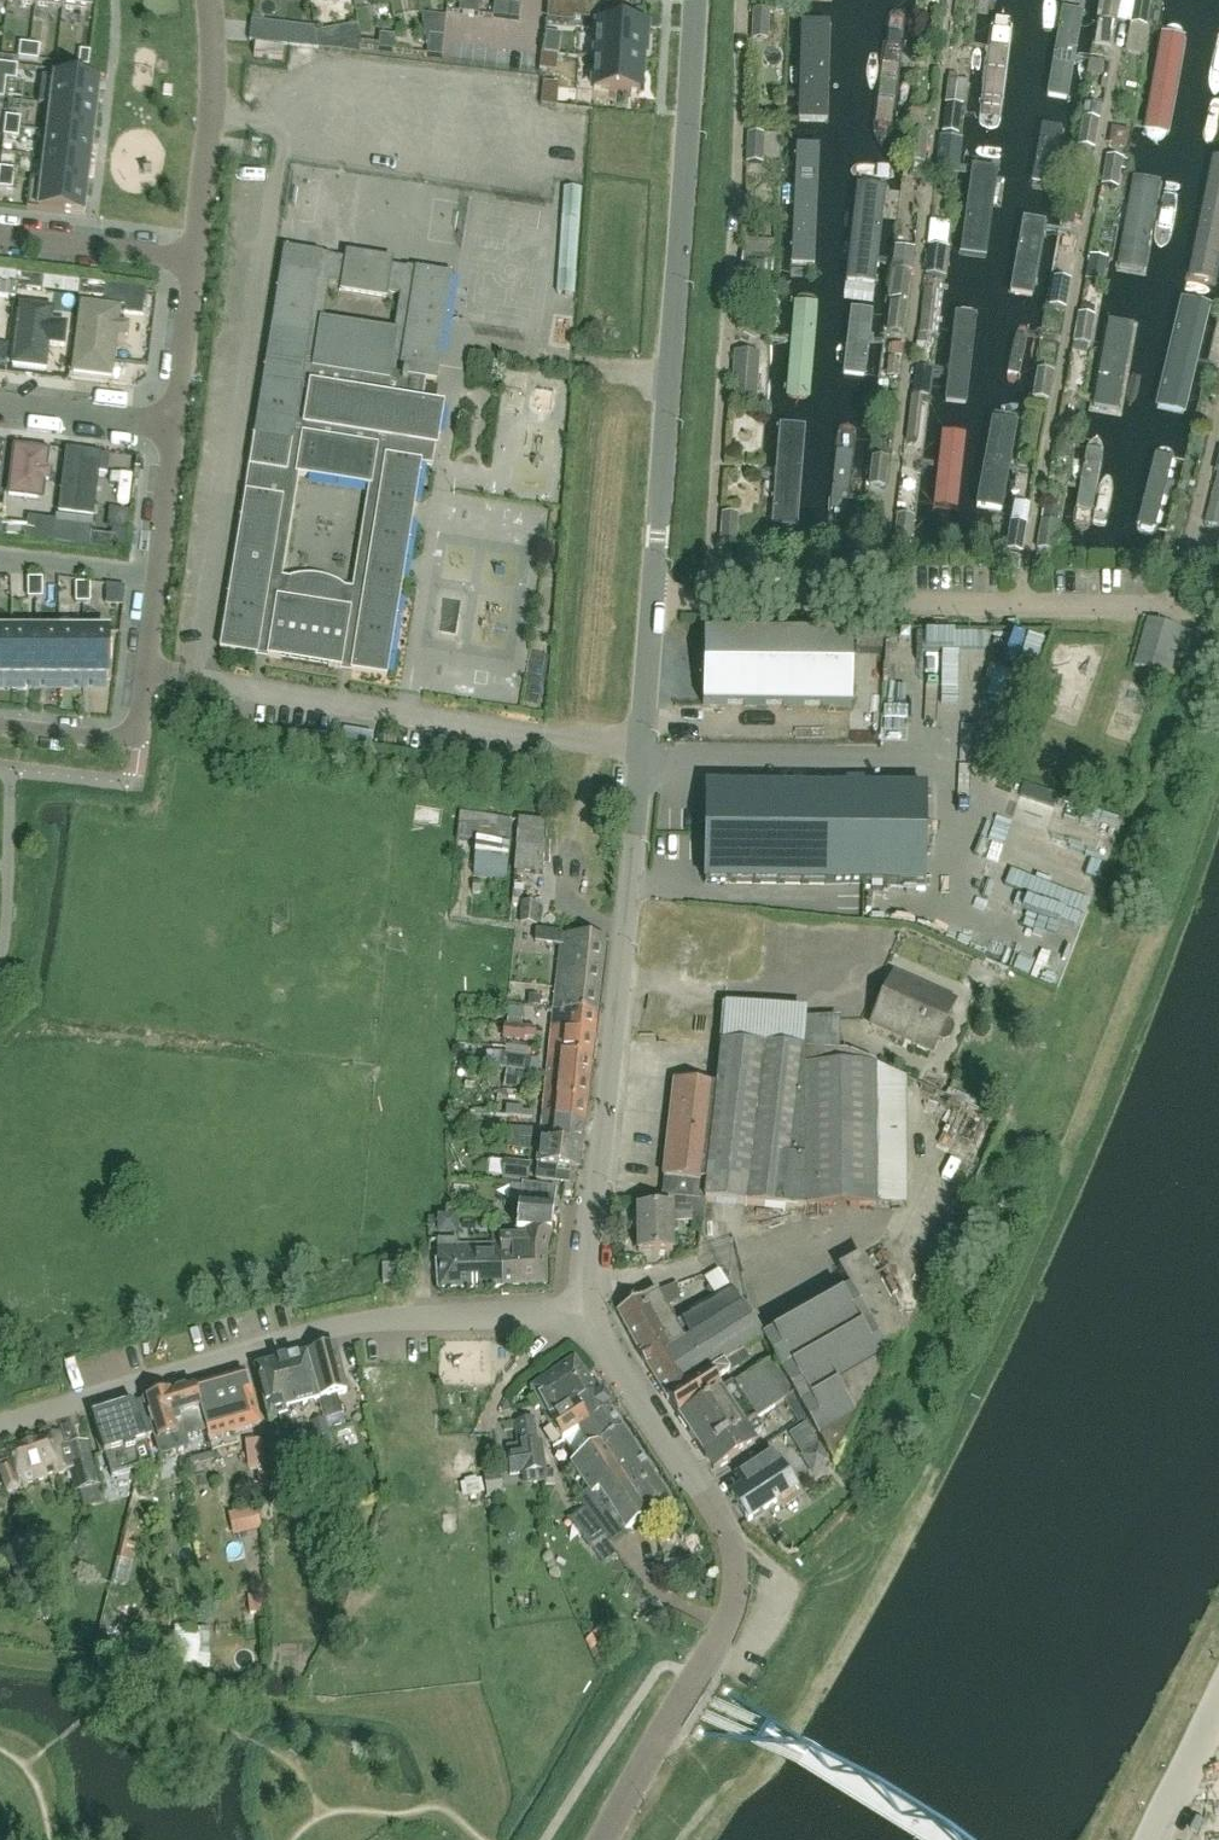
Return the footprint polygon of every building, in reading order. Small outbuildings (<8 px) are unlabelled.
[(64,0),(36,0),(35,5),(63,8),(64,0)] [(91,12),(92,0),(64,0),(63,8),(91,12)] [(470,0),(460,0),(459,12),(469,14),(470,0)] [(474,0),(470,0),(469,14),(478,15),(480,1),(474,0)] [(575,8),(599,10),(599,0),(575,0),(575,8)] [(820,0),(796,0),(793,80),(817,81),(820,0)] [(879,105),(903,109),(918,0),(893,0),(879,105)] [(1010,0),(986,0),(974,109),(998,111),(1010,0)] [(1091,0),(1066,0),(1049,104),(1072,108),(1091,0)] [(1186,4),(1163,0),(1162,0),(1141,119),(1165,123),(1186,4)] [(519,20),(520,6),(511,5),(509,19),(519,20)] [(598,21),(599,10),(575,8),(574,19),(598,21)] [(274,24),(272,44),(291,46),(298,47),(300,27),(274,24)] [(357,54),(359,39),(357,26),(341,29),(345,53),(357,54)] [(597,27),(595,58),(644,61),(646,30),(597,27)] [(429,38),(444,40),(445,30),(430,28),(429,38)] [(380,35),(378,49),(393,51),(395,37),(380,35)] [(441,57),(444,40),(429,38),(427,55),(441,57)] [(20,44),(19,59),(28,60),(30,45),(20,44)] [(38,61),(40,46),(30,45),(28,60),(38,61)] [(283,60),(284,49),(255,45),(254,56),(283,60)] [(88,67),(90,52),(80,51),(78,66),(88,67)] [(541,55),(539,71),(556,72),(557,56),(541,55)] [(641,93),(644,61),(595,58),(593,90),(641,93)] [(6,80),(8,65),(0,64),(0,79),(6,80)] [(16,81),(18,67),(8,65),(6,80),(16,81)] [(1106,84),(1107,71),(1089,69),(1087,83),(1106,84)] [(100,84),(54,79),(51,105),(97,111),(100,84)] [(947,80),(945,104),(961,106),(964,106),(967,82),(965,82),(947,80)] [(1087,100),(1084,115),(1099,117),(1101,103),(1087,100)] [(51,105),(45,104),(42,131),(94,137),(97,111),(51,105)] [(945,104),(942,132),(959,133),(961,106),(945,104)] [(1057,196),(1072,112),(1048,108),(1033,192),(1057,196)] [(794,113),(788,209),(812,211),(818,115),(794,113)] [(21,119),(6,117),(5,127),(19,129),(21,119)] [(4,137),(18,138),(19,129),(5,127),(4,137)] [(42,131),(38,158),(44,159),(44,158),(90,164),(94,137),(42,131)] [(897,135),(873,132),(859,252),(883,255),(897,135)] [(1141,260),(1162,142),(1138,137),(1117,256),(1141,260)] [(746,168),(781,169),(782,143),(747,141),(746,168)] [(1218,253),(1218,146),(1192,262),(1216,267),(1218,253)] [(44,158),(44,159),(41,183),(41,185),(87,190),(90,164),(44,158)] [(14,170),(0,169),(0,178),(13,180),(14,170)] [(12,190),(13,180),(0,178),(0,188),(12,190)] [(963,179),(950,272),(974,275),(987,183),(963,179)] [(26,209),(84,217),(87,190),(41,185),(41,183),(30,181),(26,209)] [(564,189),(557,294),(574,296),(581,190),(564,189)] [(1038,303),(1054,210),(1030,206),(1015,299),(1038,303)] [(812,245),(788,244),(782,340),(806,342),(812,245)] [(907,301),(910,272),(913,248),(895,246),(893,270),(896,270),(892,299),(907,301)] [(929,247),(925,276),(943,278),(947,249),(929,247)] [(413,502),(420,465),(421,465),(421,464),(432,466),(435,447),(436,447),(443,406),(422,403),(426,379),(436,381),(453,276),(391,266),(392,261),(390,260),(390,261),(349,254),(347,254),(347,259),(285,250),(273,329),(251,466),(250,465),(245,495),(247,495),(221,648),(219,648),(219,649),(257,655),(258,652),(267,654),(267,657),(341,669),(342,666),(351,668),(351,670),(387,676),(387,675),(385,675),(413,502)] [(868,394),(881,274),(857,272),(844,392),(868,394)] [(43,291),(44,277),(18,274),(16,288),(42,291),(43,291)] [(1055,278),(1049,307),(1066,310),(1071,281),(1055,278)] [(105,299),(106,285),(80,282),(79,296),(105,299)] [(1115,406),(1136,287),(1112,283),(1091,402),(1115,406)] [(147,290),(106,285),(105,299),(104,305),(126,307),(125,315),(142,317),(144,303),(145,304),(147,290)] [(960,409),(974,289),(950,287),(936,406),(960,409)] [(1187,410),(1214,293),(1191,287),(1163,405),(1187,410)] [(998,393),(1022,397),(1038,305),(1014,301),(998,393)] [(1089,345),(1094,316),(1095,307),(1082,305),(1080,314),(1079,314),(1074,343),(1089,345)] [(53,333),(53,312),(15,313),(16,373),(66,373),(65,333),(53,333)] [(1207,367),(1218,370),(1218,316),(1207,367)] [(8,345),(0,344),(0,368),(6,369),(8,345)] [(890,344),(889,355),(902,355),(902,345),(890,344)] [(799,432),(804,348),(780,346),(774,430),(799,432)] [(756,402),(759,354),(735,352),(731,400),(756,402)] [(888,358),(887,376),(897,377),(898,359),(888,358)] [(915,374),(912,396),(929,398),(931,376),(915,374)] [(1000,524),(1020,405),(997,401),(976,520),(1000,524)] [(921,450),(927,407),(912,405),(906,448),(921,450)] [(1161,533),(1188,415),(1164,410),(1137,527),(1161,533)] [(942,539),(956,419),(932,416),(918,536),(942,539)] [(1088,543),(1110,424),(1086,420),(1065,539),(1088,543)] [(849,532),(861,437),(837,434),(825,529),(849,532)] [(27,512),(29,449),(8,449),(6,511),(27,512)] [(1218,474),(1215,489),(1209,512),(1206,524),(1218,527),(1218,474)] [(1021,553),(1026,524),(1030,505),(1015,502),(1011,522),(1007,551),(1021,553)] [(1052,551),(1057,523),(1059,509),(1044,507),(1037,549),(1048,551),(1052,552),(1052,551)] [(128,530),(130,510),(113,508),(110,528),(112,529),(128,530)] [(27,540),(29,526),(3,523),(0,537),(27,540)] [(125,552),(128,530),(112,529),(111,536),(117,537),(115,551),(125,552)] [(115,551),(117,537),(111,536),(91,534),(89,548),(115,551)] [(28,589),(42,589),(42,579),(28,579),(28,589)] [(76,594),(90,594),(90,584),(76,584),(76,594)] [(42,598),(42,589),(28,589),(28,598),(42,598)] [(90,604),(90,594),(76,594),(75,603),(90,604)] [(1166,676),(1180,630),(1147,620),(1134,667),(1160,674),(1166,676)] [(12,677),(12,633),(0,633),(0,677),(12,677)] [(12,633),(12,677),(35,677),(35,633),(12,633)] [(35,633),(35,677),(58,677),(58,633),(35,633)] [(58,633),(58,677),(83,677),(83,633),(58,633)] [(83,633),(83,677),(107,677),(109,677),(109,633),(83,633)] [(853,635),(709,633),(707,706),(852,708),(853,635)] [(888,683),(887,733),(912,734),(912,684),(888,683)] [(805,726),(805,735),(759,736),(760,741),(825,740),(825,726),(805,726)] [(706,786),(705,883),(871,886),(881,886),(923,886),(925,789),(706,786)] [(475,842),(474,876),(504,877),(511,820),(460,813),(456,839),(475,842)] [(519,820),(514,872),(544,874),(544,822),(528,820),(519,820)] [(1050,982),(1075,912),(1038,899),(1013,969),(1050,982)] [(522,903),(520,924),(537,925),(539,904),(522,903)] [(600,964),(602,938),(573,936),(562,935),(562,932),(537,930),(535,942),(560,945),(558,959),(600,964)] [(598,987),(600,964),(558,959),(556,983),(598,987)] [(946,1019),(954,1001),(892,974),(870,1025),(931,1052),(939,1035),(945,1037),(952,1022),(946,1019)] [(592,1013),(595,991),(553,987),(550,1009),(592,1013)] [(529,994),(528,1005),(543,1007),(544,995),(529,994)] [(875,1139),(876,1065),(848,1053),(837,1052),(837,1020),(806,1020),(807,1012),(725,1005),(722,1044),(720,1044),(716,1086),(672,1082),(661,1197),(749,1206),(802,1211),(802,1212),(804,1212),(804,1206),(875,1206),(875,1169),(875,1139)] [(590,1037),(592,1013),(550,1009),(548,1032),(590,1037)] [(526,1017),(525,1027),(539,1029),(540,1019),(526,1017)] [(526,1030),(505,1027),(503,1042),(525,1044),(526,1030)] [(588,1059),(590,1037),(548,1032),(546,1054),(588,1059)] [(531,1056),(502,1052),(500,1067),(529,1071),(531,1056)] [(586,1080),(588,1059),(546,1054),(544,1076),(586,1080)] [(506,1070),(503,1092),(521,1094),(524,1073),(506,1070)] [(583,1102),(586,1080),(544,1076),(542,1098),(583,1102)] [(581,1125),(583,1102),(542,1098),(540,1121),(581,1125)] [(580,1139),(581,1125),(540,1121),(537,1142),(538,1142),(579,1147),(580,1139)] [(509,1127),(508,1138),(533,1141),(534,1130),(509,1127)] [(533,1141),(508,1138),(507,1149),(532,1151),(533,1141)] [(578,1169),(579,1147),(538,1142),(535,1181),(570,1184),(571,1168),(578,1169)] [(505,1162),(503,1181),(528,1183),(530,1164),(505,1162)] [(552,1211),(555,1189),(520,1185),(518,1206),(552,1211)] [(551,1228),(552,1211),(518,1206),(515,1230),(525,1231),(524,1236),(548,1238),(551,1228)] [(671,1253),(671,1223),(690,1223),(690,1210),(670,1210),(670,1209),(636,1210),(637,1253),(671,1253)] [(545,1287),(544,1254),(548,1238),(524,1236),(524,1239),(499,1240),(498,1246),(497,1246),(497,1288),(501,1288),(545,1287)] [(497,1288),(497,1246),(456,1247),(456,1241),(437,1241),(438,1261),(435,1261),(436,1290),(495,1288),(497,1288)] [(834,1464),(887,1359),(892,1362),(907,1336),(887,1302),(861,1256),(837,1269),(849,1289),(786,1325),(787,1325),(763,1339),(762,1340),(773,1359),(793,1394),(799,1405),(833,1465),(834,1464)] [(382,1267),(382,1284),(395,1284),(394,1266),(382,1267)] [(685,1340),(742,1305),(732,1287),(730,1288),(718,1270),(704,1279),(715,1296),(689,1310),(691,1314),(676,1322),(668,1308),(676,1305),(669,1288),(658,1291),(617,1314),(646,1366),(672,1350),(676,1357),(689,1349),(684,1342),(686,1341),(685,1340)] [(723,1364),(762,1340),(763,1339),(753,1324),(742,1305),(685,1340),(686,1341),(684,1342),(689,1349),(676,1357),(672,1350),(646,1366),(666,1400),(723,1364)] [(346,1392),(334,1347),(307,1354),(325,1420),(342,1415),(336,1395),(346,1392)] [(291,1428),(289,1421),(287,1417),(286,1411),(319,1402),(306,1354),(254,1369),(268,1422),(279,1419),(283,1431),(291,1428)] [(597,1392),(573,1359),(531,1388),(534,1396),(529,1399),(534,1410),(539,1407),(543,1415),(538,1417),(542,1427),(548,1424),(597,1392)] [(793,1394),(773,1359),(720,1392),(678,1418),(703,1454),(755,1419),(773,1407),(784,1400),(785,1399),(793,1394)] [(678,1418),(720,1392),(714,1383),(729,1374),(723,1364),(666,1400),(678,1418)] [(242,1372),(192,1387),(199,1412),(208,1441),(209,1440),(258,1426),(242,1372)] [(177,1418),(199,1412),(192,1387),(144,1401),(161,1458),(186,1450),(177,1418)] [(621,1429),(597,1392),(548,1424),(561,1443),(569,1437),(580,1452),(567,1461),(569,1464),(621,1429)] [(785,1399),(784,1400),(790,1410),(799,1405),(793,1394),(785,1399)] [(110,1477),(152,1464),(133,1404),(91,1417),(110,1477)] [(714,1471),(754,1444),(749,1436),(761,1428),(755,1419),(703,1454),(714,1471)] [(544,1470),(539,1442),(535,1443),(532,1420),(513,1422),(517,1445),(506,1445),(510,1475),(544,1470)] [(314,1424),(320,1444),(330,1441),(324,1421),(314,1424)] [(645,1465),(621,1429),(569,1464),(569,1465),(568,1465),(587,1493),(577,1501),(582,1507),(645,1465)] [(85,1442),(61,1449),(57,1435),(7,1450),(12,1463),(0,1467),(0,1478),(7,1497),(21,1492),(19,1486),(71,1470),(78,1492),(96,1486),(85,1442)] [(802,1499),(784,1472),(770,1451),(734,1475),(742,1487),(730,1495),(747,1521),(777,1501),(784,1512),(802,1499)] [(582,1507),(585,1510),(596,1526),(598,1528),(613,1517),(624,1533),(670,1502),(645,1465),(582,1507)] [(519,1473),(520,1493),(544,1491),(542,1472),(519,1473)] [(271,1494),(267,1475),(257,1477),(261,1496),(271,1494)] [(485,1478),(488,1498),(503,1496),(500,1476),(485,1478)] [(236,1536),(262,1530),(257,1509),(231,1514),(236,1536)] [(597,1530),(586,1538),(594,1548),(603,1561),(614,1553),(604,1540),(597,1530)] [(697,1591),(695,1598),(704,1601),(706,1594),(697,1591)] [(250,1616),(267,1614),(265,1597),(248,1598),(250,1616)]
